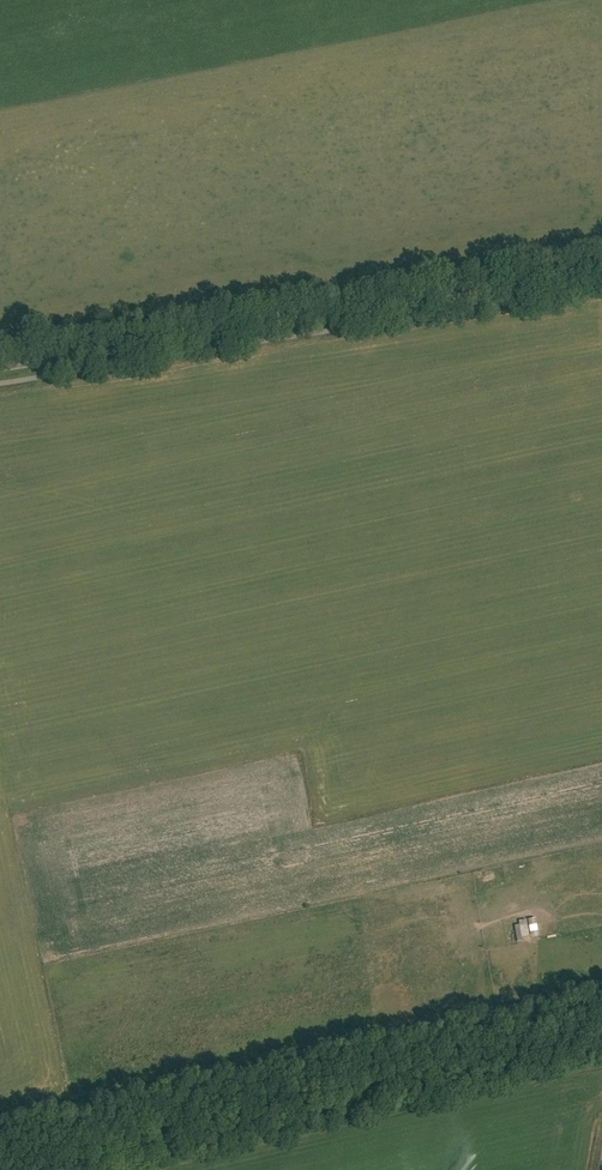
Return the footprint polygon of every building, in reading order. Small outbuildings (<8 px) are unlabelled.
[(521,922),(523,937),(531,936),(530,921),(521,922)]
